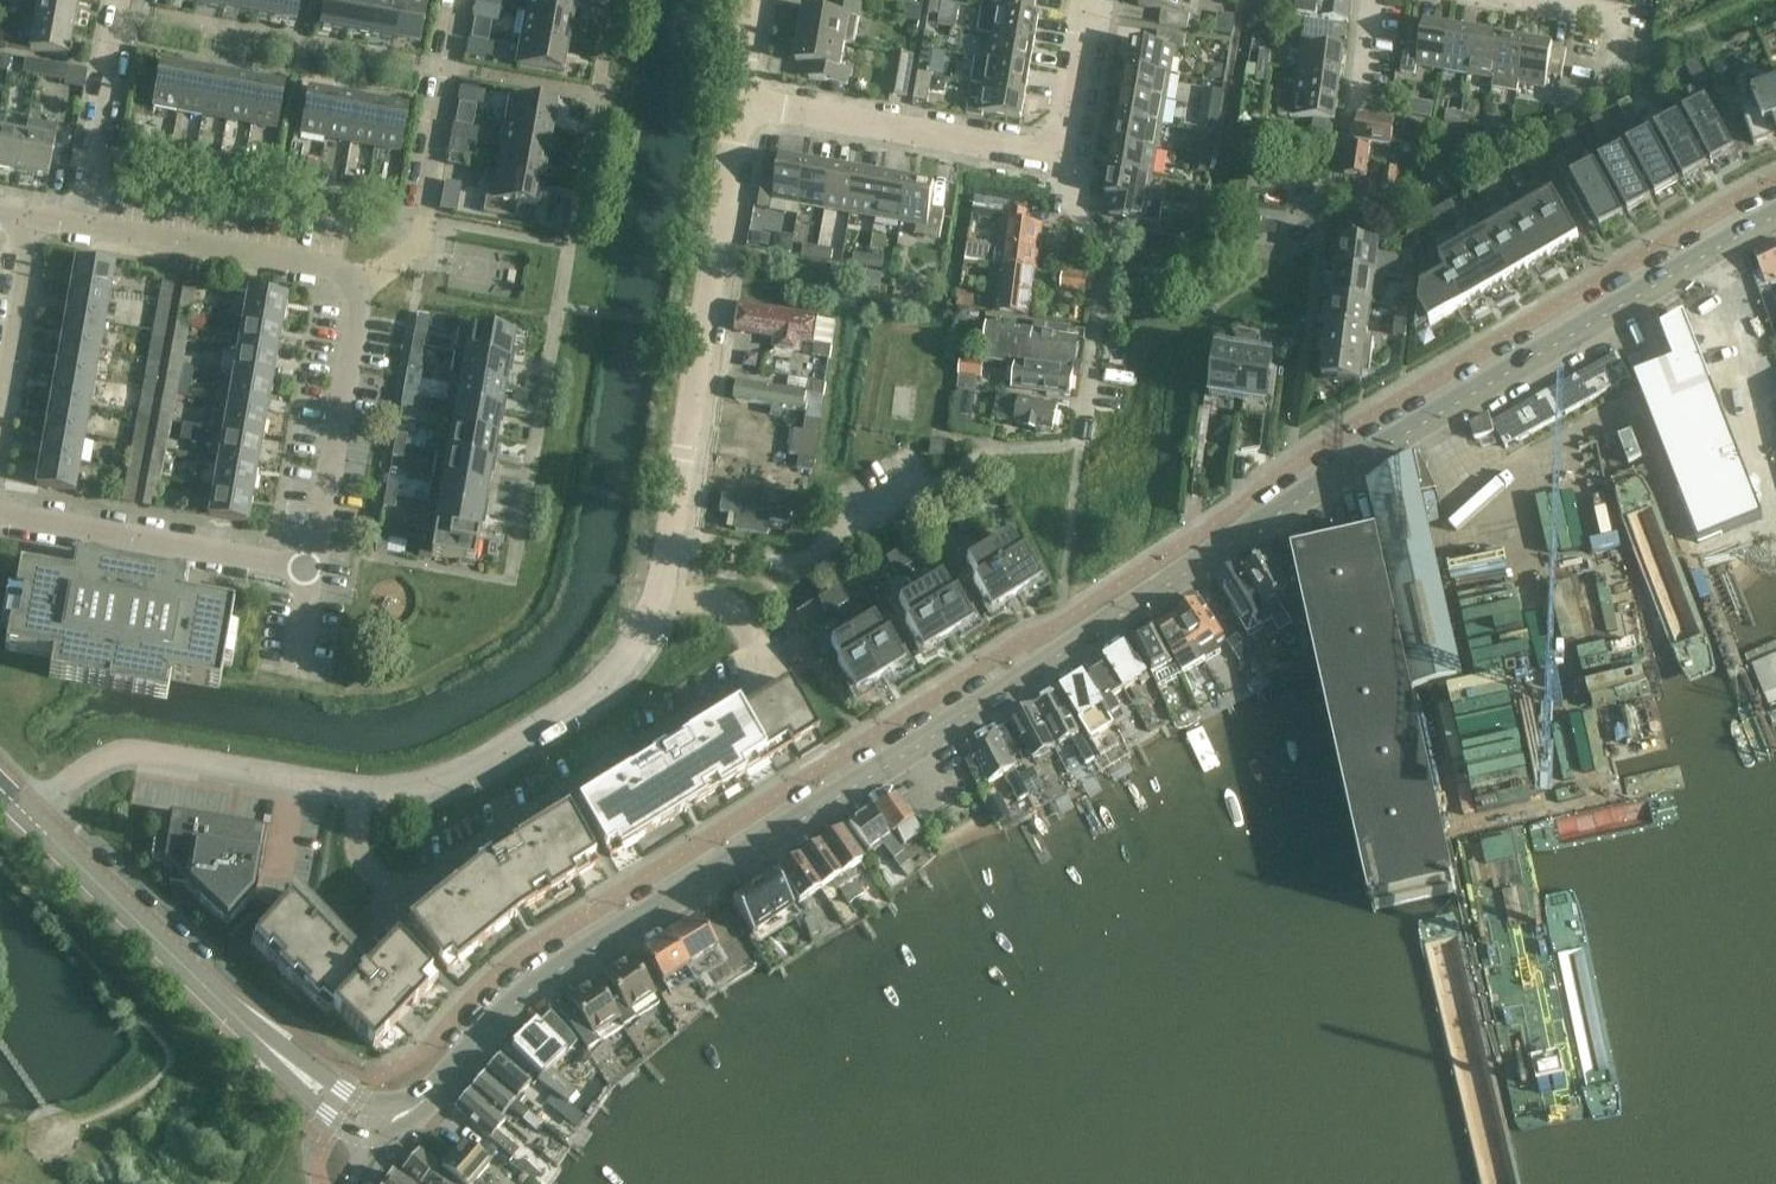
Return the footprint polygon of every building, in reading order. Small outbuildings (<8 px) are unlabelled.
[(77,0),(39,0),(35,22),(72,28),(77,0)] [(197,4),(222,9),(223,0),(198,0),(197,4)] [(222,9),(246,13),(249,0),(223,0),(222,9)] [(246,13),(271,18),(274,0),(249,0),(246,13)] [(271,18),(296,22),(300,0),(274,0),(271,18)] [(345,31),(351,0),(324,0),(320,26),(345,31)] [(345,31),(370,36),(376,0),(351,0),(345,31)] [(370,36),(394,40),(402,0),(376,0),(370,36)] [(394,40),(420,45),(427,3),(428,0),(402,0),(394,40)] [(515,11),(526,13),(571,21),(575,0),(529,0),(528,3),(517,1),(515,11)] [(801,37),(845,45),(845,44),(855,46),(862,5),(833,0),(830,14),(806,10),(801,37)] [(934,0),(932,0),(929,15),(939,16),(942,1),(934,0)] [(1034,16),(1037,0),(994,0),(992,10),(1034,17),(1034,16)] [(1139,7),(1162,11),(1160,25),(1188,30),(1191,16),(1181,14),(1184,0),(1140,0),(1139,7)] [(1351,0),(1299,0),(1297,16),(1348,23),(1351,0)] [(1034,17),(992,10),(983,9),(979,34),(993,36),(1035,44),(1040,17),(1034,16),(1034,17)] [(571,21),(526,13),(522,38),(566,47),(571,21)] [(475,19),(473,30),(490,33),(492,22),(475,19)] [(1305,21),(1302,42),(1333,46),(1336,25),(1305,21)] [(72,28),(35,22),(29,52),(67,58),(72,28)] [(1406,47),(1401,73),(1416,76),(1417,67),(1443,72),(1451,29),(1424,25),(1423,32),(1405,28),(1402,46),(1406,47)] [(1469,76),(1476,34),(1451,29),(1443,72),(1469,76)] [(490,33),(473,30),(471,40),(488,43),(490,33)] [(1128,69),(1170,76),(1173,60),(1183,61),(1187,37),(1159,32),(1156,46),(1133,42),(1128,69)] [(1469,76),(1494,80),(1501,38),(1476,34),(1469,76)] [(926,35),(923,50),(933,52),(936,36),(926,35)] [(993,36),(989,61),(1031,69),(1035,44),(993,36)] [(841,70),(845,45),(801,37),(797,63),(812,66),(810,80),(848,87),(851,71),(841,70)] [(566,47),(522,38),(517,65),(561,73),(566,47)] [(1520,85),(1527,43),(1501,38),(1494,80),(1495,80),(1493,90),(1518,94),(1520,85)] [(1553,47),(1527,43),(1520,85),(1546,89),(1548,77),(1562,79),(1567,51),(1553,49),(1553,47)] [(1299,72),(1341,78),(1344,51),(1302,45),(1299,72)] [(923,50),(921,64),(931,66),(933,52),(923,50)] [(908,99),(915,57),(892,53),(885,96),(908,99)] [(1261,53),(1259,67),(1270,69),(1271,54),(1261,53)] [(977,59),(972,85),(984,87),(1026,94),(1031,69),(989,61),(977,59)] [(23,74),(36,77),(38,63),(25,60),(23,74)] [(1708,79),(1698,62),(1687,68),(1697,86),(1708,79)] [(38,63),(36,77),(65,82),(67,68),(38,63)] [(178,111),(185,69),(160,65),(152,106),(178,111)] [(1259,67),(1257,83),(1268,84),(1270,69),(1259,67)] [(185,69),(178,111),(202,115),(210,74),(185,69)] [(1166,102),(1170,76),(1128,69),(1124,94),(1166,102)] [(1281,96),(1279,117),(1335,124),(1341,78),(1299,72),(1295,97),(1281,96)] [(933,76),(919,73),(914,101),(928,104),(933,76)] [(210,74),(202,115),(227,120),(234,78),(210,74)] [(234,78),(227,120),(251,124),(259,83),(234,78)] [(1740,113),(1753,147),(1775,138),(1775,80),(1750,90),(1754,101),(1752,102),(1754,108),(1740,113)] [(284,88),(259,83),(251,124),(277,129),(284,88)] [(1655,109),(1667,102),(1658,84),(1646,90),(1655,109)] [(1022,120),(1026,94),(984,87),(981,102),(970,100),(967,115),(983,118),(984,114),(1022,120)] [(326,138),(333,97),(308,92),(300,133),(326,138)] [(1162,127),(1166,102),(1124,94),(1120,120),(1162,127)] [(333,97),(326,138),(350,143),(358,101),(333,97)] [(511,97),(506,123),(551,131),(555,105),(511,97)] [(358,101),(350,143),(375,147),(382,105),(358,101)] [(1630,102),(1619,108),(1629,125),(1640,119),(1630,102)] [(1686,120),(1681,123),(1680,123),(1704,164),(1705,163),(1709,161),(1712,166),(1735,152),(1707,103),(1684,116),(1686,120)] [(459,104),(457,114),(474,117),(476,107),(459,104)] [(408,110),(382,105),(375,147),(400,152),(408,110)] [(1447,112),(1445,122),(1460,124),(1462,114),(1447,112)] [(474,117),(457,114),(455,125),(472,128),(474,117)] [(1476,117),(1462,114),(1460,124),(1475,127),(1476,117)] [(1401,149),(1405,123),(1359,116),(1356,142),(1357,142),(1357,147),(1350,146),(1347,174),(1368,177),(1372,145),(1401,149)] [(1603,118),(1591,124),(1600,141),(1612,135),(1603,118)] [(1658,136),(1653,139),(1652,140),(1676,180),(1677,180),(1681,177),(1684,182),(1707,168),(1705,163),(1704,164),(1680,123),(1681,123),(1679,119),(1656,133),(1658,136)] [(1157,152),(1162,127),(1120,120),(1115,145),(1157,152)] [(25,136),(19,174),(48,179),(55,141),(57,127),(28,122),(25,136)] [(502,148),(546,156),(551,131),(506,123),(502,148)] [(25,136),(0,132),(0,170),(19,174),(25,136)] [(1574,134),(1563,141),(1573,158),(1584,151),(1574,134)] [(1648,196),(1649,196),(1653,193),(1656,198),(1679,185),(1677,180),(1676,180),(1652,140),(1653,139),(1651,135),(1628,149),(1630,152),(1625,155),(1624,156),(1648,196)] [(155,153),(157,142),(146,140),(144,151),(155,153)] [(1157,152),(1115,145),(1111,170),(1153,177),(1157,152)] [(194,160),(196,149),(181,146),(179,157),(194,160)] [(497,174),(541,182),(546,156),(502,148),(497,174)] [(211,152),(196,149),(194,160),(209,163),(211,152)] [(1649,196),(1648,196),(1624,156),(1625,155),(1623,152),(1600,165),(1602,169),(1597,171),(1596,172),(1620,213),(1621,212),(1625,209),(1628,214),(1651,201),(1649,196)] [(464,168),(466,157),(449,154),(447,165),(464,168)] [(243,169),(245,158),(230,155),(228,166),(243,169)] [(1542,171),(1534,157),(1523,164),(1531,178),(1542,171)] [(260,161),(245,158),(243,169),(258,172),(260,161)] [(801,206),(808,164),(781,159),(777,182),(763,180),(758,208),(773,210),(774,201),(801,206)] [(808,164),(801,206),(826,210),(833,168),(808,164)] [(833,168),(826,210),(851,215),(858,172),(833,168)] [(1624,217),(1621,212),(1620,213),(1596,172),(1597,171),(1595,168),(1572,181),(1600,230),(1624,217)] [(318,183),(320,172),(304,169),(302,180),(318,183)] [(1385,169),(1382,185),(1395,187),(1398,171),(1385,169)] [(1148,202),(1153,177),(1111,170),(1106,197),(1113,198),(1110,216),(1160,225),(1163,205),(1148,202)] [(320,172),(318,183),(333,186),(335,174),(320,172)] [(858,172),(851,215),(876,219),(884,177),(858,172)] [(541,182),(497,174),(492,199),(486,198),(483,213),(514,219),(516,204),(537,208),(541,182)] [(901,223),(909,181),(884,177),(876,219),(901,223)] [(367,192),(369,181),(353,178),(351,189),(367,192)] [(1486,185),(1494,199),(1505,192),(1497,178),(1486,185)] [(369,181),(367,192),(382,195),(384,183),(369,181)] [(936,186),(909,181),(901,223),(918,226),(916,236),(941,240),(946,212),(932,209),(936,186)] [(1494,199),(1486,185),(1476,191),(1484,205),(1494,199)] [(1530,210),(1556,254),(1580,241),(1554,196),(1530,210)] [(1442,210),(1450,225),(1461,218),(1453,204),(1442,210)] [(1003,208),(995,266),(1002,267),(1034,272),(1038,248),(1038,249),(1041,226),(1025,224),(1027,211),(1003,208)] [(1439,231),(1450,225),(1442,210),(1431,216),(1439,231)] [(1508,223),(1534,267),(1556,254),(1530,210),(1508,223)] [(1486,236),(1512,280),(1534,267),(1508,223),(1486,236)] [(1342,242),(1338,272),(1376,277),(1380,247),(1379,247),(1370,246),(1372,236),(1354,233),(1352,243),(1342,242)] [(1421,235),(1409,233),(1407,249),(1419,250),(1421,235)] [(1472,262),(1490,293),(1512,280),(1486,236),(1464,248),(1472,262)] [(1755,254),(1768,287),(1775,284),(1775,244),(1755,254)] [(817,259),(819,249),(804,246),(803,257),(817,259)] [(1490,293),(1472,262),(1464,248),(1441,262),(1443,266),(1444,265),(1467,306),(1490,293)] [(834,251),(819,249),(817,259),(832,262),(834,251)] [(855,256),(853,265),(868,268),(870,258),(855,256)] [(870,258),(868,268),(882,270),(884,261),(870,258)] [(76,261),(71,290),(109,296),(114,267),(76,261)] [(1416,267),(1404,265),(1402,281),(1414,282),(1416,267)] [(1444,265),(1443,266),(1425,277),(1420,308),(1431,327),(1467,306),(1444,265)] [(1029,317),(1034,272),(1002,267),(996,313),(1029,317)] [(1338,272),(1334,301),(1372,306),(1381,307),(1384,278),(1376,277),(1338,272)] [(1063,290),(1086,293),(1087,278),(1064,275),(1063,290)] [(162,285),(158,305),(170,307),(173,288),(162,285)] [(183,289),(179,309),(191,311),(195,291),(183,289)] [(104,324),(109,296),(71,290),(66,318),(104,324)] [(243,320),(281,326),(286,297),(248,291),(243,320)] [(1412,296),(1400,294),(1398,310),(1410,311),(1412,296)] [(1372,306),(1334,301),(1330,329),(1368,334),(1372,306)] [(158,305),(155,324),(166,326),(170,307),(158,305)] [(179,309),(176,327),(188,330),(191,311),(179,309)] [(815,325),(749,315),(745,341),(811,351),(815,325)] [(1674,363),(1634,379),(1700,544),(1764,519),(1697,353),(1684,320),(1683,317),(1660,330),(1674,363)] [(104,324),(66,318),(61,346),(99,353),(104,324)] [(238,348),(276,355),(281,326),(243,320),(238,348)] [(1033,333),(1029,366),(1074,372),(1078,339),(1045,335),(1046,324),(1035,323),(1033,333)] [(1408,325),(1396,323),(1394,339),(1406,340),(1408,325)] [(460,326),(455,353),(508,362),(513,336),(460,326)] [(984,360),(1017,364),(1029,366),(1033,333),(988,327),(984,360)] [(1364,364),(1368,334),(1330,329),(1326,358),(1364,364)] [(414,333),(412,345),(423,347),(425,335),(414,333)] [(1213,399),(1240,403),(1249,338),(1237,336),(1235,356),(1219,354),(1213,399)] [(1249,338),(1240,403),(1267,407),(1274,361),(1259,359),(1261,339),(1249,338)] [(151,342),(148,361),(160,363),(163,345),(151,342)] [(412,345),(410,356),(421,358),(423,347),(412,345)] [(833,347),(816,345),(814,357),(831,360),(833,347)] [(94,381),(99,353),(61,346),(56,374),(94,381)] [(172,346),(169,365),(181,367),(184,348),(172,346)] [(233,376),(271,383),(276,355),(238,348),(233,376)] [(455,353),(450,378),(504,388),(508,362),(455,353)] [(808,363),(742,353),(738,379),(804,389),(808,363)] [(1617,355),(1492,424),(1506,449),(1631,380),(1617,355)] [(1361,385),(1364,364),(1326,358),(1323,380),(1361,385)] [(148,361),(144,380),(156,382),(160,363),(148,361)] [(1017,364),(1013,390),(1040,393),(1071,397),(1074,372),(1029,366),(1017,364)] [(169,365),(166,384),(177,386),(181,367),(169,365)] [(56,374),(51,402),(89,409),(94,381),(56,374)] [(233,376),(229,404),(266,411),(271,383),(233,376)] [(450,378),(446,403),(500,413),(504,388),(450,378)] [(827,385),(810,382),(808,395),(825,398),(827,385)] [(405,384),(403,396),(414,398),(416,386),(405,384)] [(802,402),(736,391),(732,417),(798,428),(802,402)] [(999,395),(993,419),(998,420),(1026,427),(1025,431),(1027,431),(1028,427),(1036,429),(1035,433),(1037,433),(1038,429),(1053,433),(1059,409),(1004,396),(999,395)] [(403,396),(401,407),(412,409),(414,398),(403,396)] [(141,399),(138,417),(149,419),(153,401),(141,399)] [(51,402),(46,430),(84,437),(89,409),(51,402)] [(162,402),(159,421),(170,423),(174,404),(162,402)] [(442,427),(441,428),(495,438),(500,413),(446,403),(446,404),(457,406),(453,429),(442,427)] [(229,404),(224,432),(261,439),(266,411),(229,404)] [(1491,422),(1491,421),(1489,416),(1471,425),(1470,426),(1475,441),(1495,435),(1491,422)] [(138,417),(134,436),(146,438),(149,419),(138,417)] [(821,422),(804,420),(802,432),(819,435),(821,422)] [(159,421),(155,440),(167,442),(170,423),(159,421)] [(182,425),(179,442),(214,448),(215,442),(222,444),(219,460),(256,467),(261,439),(224,432),(182,425)] [(441,428),(437,454),(491,463),(495,438),(441,428)] [(794,438),(728,428),(724,454),(790,465),(794,438)] [(84,437),(46,430),(41,458),(79,465),(84,437)] [(396,435),(394,446),(405,448),(407,436),(396,435)] [(945,444),(931,441),(929,455),(943,457),(945,444)] [(394,446),(392,457),(403,459),(405,448),(394,446)] [(437,454),(432,479),(486,488),(491,463),(437,454)] [(1295,560),(1294,560),(1302,598),(1303,598),(1315,654),(1371,905),(1372,906),(1373,911),(1458,892),(1457,889),(1414,696),(1464,684),(1454,640),(1422,495),(1437,492),(1420,454),(1412,459),(1368,488),(1380,537),(1368,540),(1366,531),(1344,535),(1343,531),(1310,538),(1313,552),(1294,556),(1295,560)] [(131,455),(127,474),(139,476),(142,457),(131,455)] [(813,473),(815,460),(798,457),(796,470),(813,473)] [(79,465),(41,458),(36,487),(74,494),(79,465)] [(152,458),(148,477),(160,479),(164,460),(152,458)] [(219,460),(214,489),(251,495),(256,467),(219,460)] [(788,475),(722,465),(717,491),(783,501),(788,475)] [(127,474),(124,493),(135,495),(139,476),(127,474)] [(148,477),(145,496),(156,499),(160,479),(148,477)] [(432,479),(428,504),(482,514),(486,488),(432,479)] [(387,485),(385,497),(396,499),(398,487),(387,485)] [(246,524),(251,495),(214,489),(209,518),(246,524)] [(807,510),(809,497),(792,495),(790,507),(807,510)] [(385,497),(383,508),(394,510),(396,499),(385,497)] [(782,512),(716,502),(712,528),(778,539),(782,512)] [(424,528),(423,529),(477,539),(482,514),(428,504),(428,505),(440,507),(435,530),(424,528)] [(964,513),(973,528),(984,521),(975,506),(964,513)] [(973,528),(964,513),(954,519),(963,534),(973,528)] [(423,529),(419,556),(473,565),(477,539),(423,529)] [(801,548),(803,535),(786,532),(784,545),(801,548)] [(378,535),(375,553),(386,555),(388,542),(378,540),(379,535),(378,535)] [(987,550),(1015,597),(1040,582),(1023,553),(1019,555),(1008,537),(987,550)] [(896,554),(906,569),(916,562),(907,547),(896,554)] [(990,612),(1015,597),(987,550),(966,563),(976,581),(973,583),(990,612)] [(906,569),(896,554),(886,560),(895,575),(906,569)] [(1244,572),(1243,572),(1254,594),(1260,604),(1277,637),(1279,635),(1292,628),(1293,628),(1277,600),(1288,593),(1292,600),(1302,598),(1294,560),(1274,565),(1269,556),(1257,563),(1255,562),(1247,567),(1247,570),(1244,572)] [(189,580),(122,568),(71,559),(67,579),(59,577),(19,570),(15,597),(5,651),(33,656),(52,659),(49,679),(91,686),(158,698),(159,692),(161,679),(219,689),(219,686),(222,671),(230,626),(232,612),(233,608),(230,608),(193,601),(185,600),(186,594),(189,580)] [(1254,594),(1243,572),(1244,572),(1239,564),(1215,579),(1232,607),(1254,594)] [(940,579),(919,591),(947,638),(972,623),(955,594),(951,596),(940,579)] [(839,588),(828,594),(837,610),(848,603),(839,588)] [(922,653),(947,638),(919,591),(898,604),(908,622),(905,624),(922,653)] [(827,616),(837,610),(828,594),(817,601),(827,616)] [(1277,637),(1260,604),(1254,594),(1232,607),(1251,638),(1263,631),(1269,641),(1277,637)] [(1200,601),(1176,616),(1198,655),(1200,654),(1205,664),(1222,654),(1218,646),(1226,641),(1200,601)] [(1158,627),(1171,651),(1184,676),(1205,664),(1200,654),(1198,655),(1176,616),(1158,627)] [(872,619),(851,632),(879,679),(904,664),(887,635),(883,637),(872,619)] [(1159,690),(1184,676),(1171,651),(1166,653),(1155,630),(1134,641),(1157,686),(1159,690)] [(854,694),(879,679),(851,632),(830,645),(840,663),(837,665),(854,694)] [(1127,646),(1106,659),(1127,692),(1140,683),(1143,687),(1151,682),(1148,678),(1149,677),(1139,661),(1137,663),(1127,646)] [(1088,682),(1115,725),(1125,719),(1121,714),(1122,713),(1113,699),(1125,692),(1127,692),(1106,659),(1104,655),(1086,666),(1093,679),(1088,682)] [(1085,676),(1063,690),(1082,720),(1080,722),(1093,742),(1116,727),(1115,725),(1088,682),(1085,676)] [(789,682),(764,698),(793,746),(819,731),(789,682)] [(1081,734),(1058,693),(1037,704),(1060,745),(1072,739),(1086,766),(1095,761),(1081,734)] [(764,698),(739,713),(759,746),(769,761),(793,746),(764,698)] [(1033,757),(1054,747),(1034,707),(1013,718),(1033,757)] [(610,859),(769,761),(736,708),(689,737),(687,735),(625,773),(626,775),(577,805),(610,859)] [(1029,796),(1020,778),(1016,770),(996,729),(969,745),(976,758),(967,762),(977,784),(986,779),(990,786),(1004,777),(1012,791),(1012,790),(1019,804),(1030,798),(1029,796)] [(904,846),(921,834),(895,796),(875,809),(893,835),(895,833),(904,846)] [(889,839),(870,813),(868,811),(848,825),(868,854),(870,852),(874,853),(882,847),(900,870),(909,863),(890,838),(889,839)] [(524,912),(600,865),(567,812),(518,842),(517,840),(482,861),(450,887),(452,889),(407,925),(447,973),(515,918),(524,912)] [(184,887),(226,928),(255,898),(266,832),(168,816),(160,863),(161,863),(172,874),(175,874),(174,875),(175,875),(174,881),(185,883),(184,887)] [(839,833),(819,846),(840,878),(843,876),(848,884),(854,880),(865,873),(860,865),(839,833)] [(819,846),(799,859),(820,891),(828,902),(829,903),(837,898),(834,894),(839,891),(848,884),(843,876),(840,878),(819,846)] [(820,891),(799,859),(778,873),(799,905),(820,891)] [(773,876),(731,903),(752,934),(793,908),(773,876)] [(371,968),(293,894),(250,940),(253,943),(251,946),(327,1018),(333,1012),(373,1050),(438,982),(396,942),(371,968)] [(667,937),(687,968),(716,950),(697,919),(667,937)] [(662,984),(687,968),(667,937),(642,952),(662,984)] [(597,989),(616,1019),(616,1020),(622,1029),(659,1005),(630,960),(605,977),(608,982),(597,989)] [(572,1005),(561,1013),(587,1053),(599,1045),(622,1029),(616,1020),(616,1019),(597,989),(594,984),(569,1000),(572,1005)] [(576,1046),(569,1035),(550,1013),(537,1026),(535,1023),(511,1046),(541,1077),(537,1082),(568,1105),(577,1094),(550,1071),(576,1046)] [(499,1057),(484,1074),(515,1102),(516,1102),(518,1103),(525,1096),(522,1094),(531,1085),(499,1057)] [(484,1074),(469,1091),(501,1119),(502,1119),(510,1109),(536,1132),(542,1125),(518,1103),(516,1102),(515,1102),(484,1074)] [(501,1119),(469,1091),(454,1108),(513,1159),(519,1152),(497,1133),(506,1123),(502,1119),(501,1119)] [(441,1170),(458,1183),(477,1183),(490,1169),(462,1145),(441,1170)] [(402,1171),(418,1183),(457,1183),(418,1152),(402,1171)] [(393,1175),(387,1183),(407,1183),(393,1175)]
